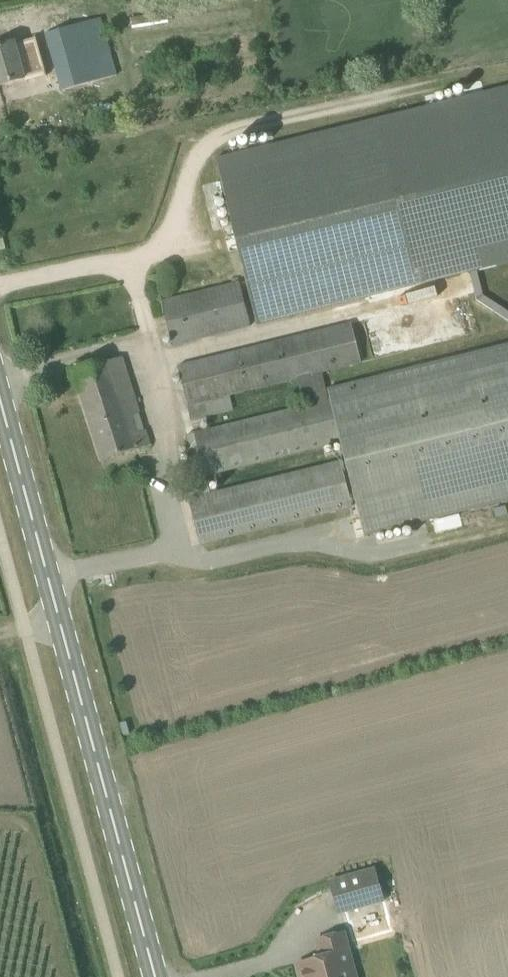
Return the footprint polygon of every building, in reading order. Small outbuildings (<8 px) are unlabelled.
[(131,26),(167,21),(166,13),(130,18),(131,26)] [(63,92),(115,77),(99,19),(47,33),(63,92)] [(15,42),(0,47),(0,86),(41,74),(36,59),(21,64),(15,42)] [(176,346),(507,263),(507,87),(88,190),(110,277),(156,265),(176,346)] [(304,406),(329,400),(322,373),(362,363),(352,323),(178,366),(191,420),(233,410),(230,397),(298,380),(304,406)] [(507,501),(507,344),(329,388),(331,399),(340,442),(366,538),(507,501)] [(103,460),(152,444),(147,430),(143,428),(138,413),(140,409),(123,356),(75,372),(103,460)] [(203,497),(211,494),(207,475),(340,442),(331,399),(329,400),(304,406),(188,435),(203,497)] [(342,462),(211,494),(203,497),(189,500),(200,544),(353,506),(342,462)] [(340,913),(385,900),(376,868),(331,881),(340,913)] [(347,967),(354,965),(345,932),(317,940),(321,957),(298,964),(302,976),(349,976),(347,967)]
